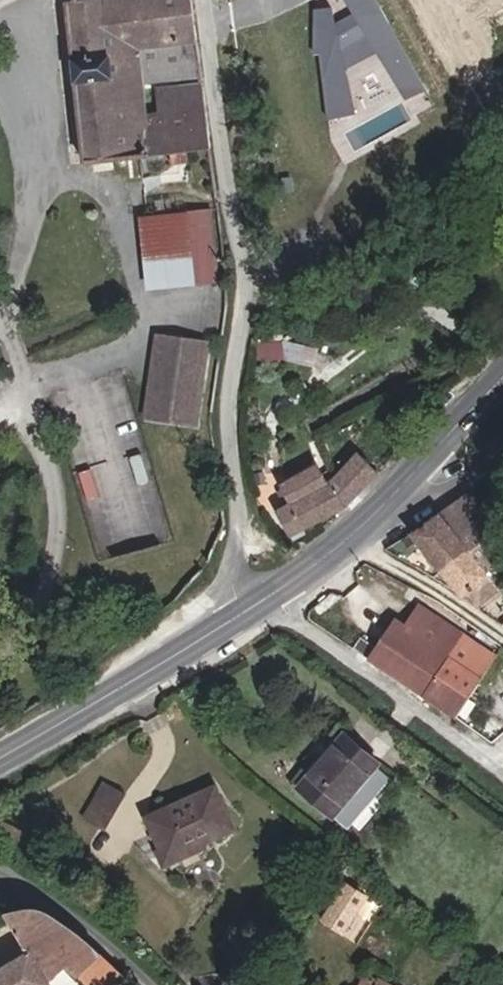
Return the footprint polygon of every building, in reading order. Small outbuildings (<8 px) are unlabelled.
[(185,0),(103,0),(59,5),(80,165),(170,154),(184,153),(206,150),(197,88),(150,94),(153,117),(139,119),(134,81),(195,73),(191,42),(185,0)] [(352,14),(336,23),(332,8),(315,11),(313,53),(318,53),(325,121),(355,113),(344,71),(376,55),(404,100),(427,91),(376,0),(343,0),(352,14)] [(171,162),(184,161),(184,153),(170,154),(171,162)] [(206,281),(200,212),(132,219),(139,288),(190,283),(206,281)] [(204,334),(160,329),(151,411),(194,416),(204,334)] [(286,359),(286,344),(258,344),(258,359),(286,359)] [(344,506),(377,472),(358,454),(328,485),(301,500),(313,522),(344,506)] [(313,522),(301,500),(328,485),(318,465),(281,485),(292,505),(277,512),(290,535),(313,522)] [(458,539),(485,517),(472,491),(440,514),(458,539)] [(440,514),(412,534),(462,596),(467,592),(466,591),(486,575),(458,539),(440,514)] [(502,585),(502,553),(485,517),(458,539),(486,575),(466,591),(467,592),(477,605),(502,585)] [(455,717),(495,658),(420,607),(405,628),(395,621),(368,659),(455,717)] [(367,658),(374,647),(360,637),(352,649),(367,658)] [(282,782),(313,812),(365,762),(337,729),(282,782)] [(380,780),(365,762),(313,812),(329,830),(380,780)] [(117,800),(98,789),(82,819),(100,829),(117,800)] [(141,824),(151,852),(157,870),(200,852),(198,847),(226,835),(209,793),(141,824)] [(40,984),(59,970),(73,984),(111,984),(119,978),(57,927),(26,953),(0,968),(0,984),(40,984)] [(370,978),(358,971),(350,984),(366,984),(370,978)]
